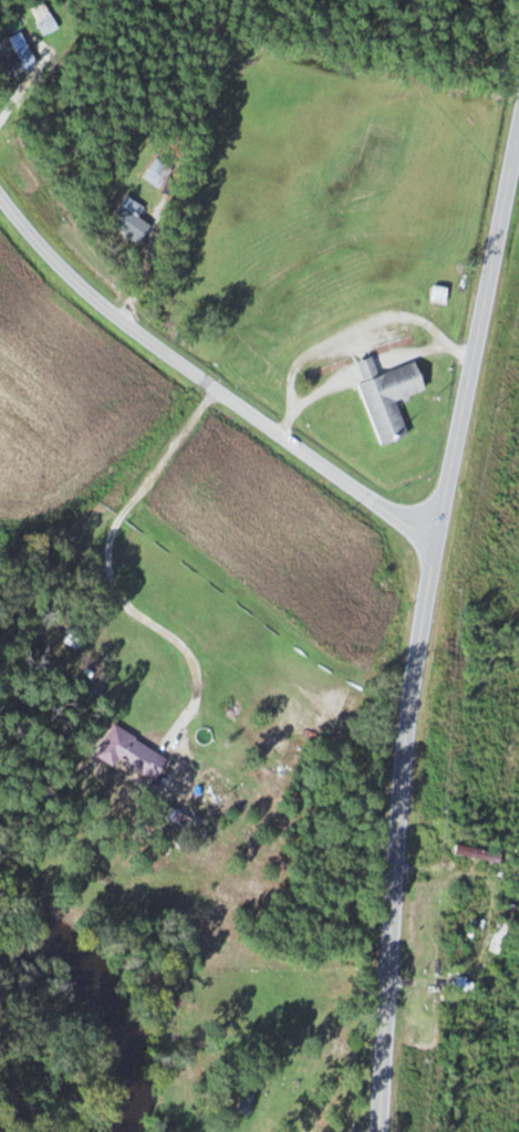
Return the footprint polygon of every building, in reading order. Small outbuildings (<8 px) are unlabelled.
[(147,182),(162,187),(169,165),(154,160),(147,182)] [(139,245),(152,227),(137,217),(144,208),(128,196),(109,223),(139,245)] [(434,300),(446,303),(449,292),(437,288),(434,300)] [(360,385),(382,447),(410,437),(397,401),(427,391),(417,363),(379,376),(373,359),(358,364),(365,383),(360,385)] [(97,755),(115,766),(120,757),(153,777),(166,756),(115,726),(97,755)] [(491,951),(501,954),(512,919),(502,916),(491,951)]
